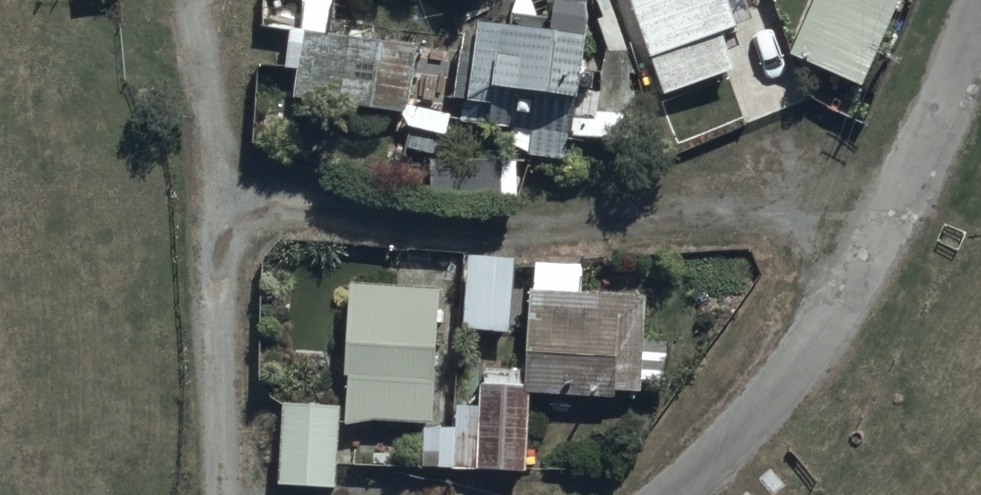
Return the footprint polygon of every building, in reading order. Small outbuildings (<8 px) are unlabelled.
[(457,52),(453,99),(463,100),(461,130),(507,133),(506,151),(527,152),(526,159),(565,162),(566,143),(580,144),(581,138),(629,142),(631,114),(578,111),(587,0),(544,0),(546,6),(551,6),(549,34),(459,27),(457,52)] [(720,36),(756,23),(747,0),(626,0),(661,97),(733,72),(720,36)] [(797,60),(863,91),(905,0),(825,0),(797,60)] [(407,105),(415,46),(292,29),(282,97),(400,114),(395,150),(446,157),(452,111),(407,105)] [(432,161),(432,194),(514,207),(516,163),(432,161)] [(515,259),(466,256),(461,334),(510,337),(515,259)] [(582,266),(532,266),(531,289),(524,289),(523,363),(507,363),(506,373),(478,372),(477,408),(453,407),(453,431),(423,431),(422,471),(530,473),(531,400),(615,401),(615,394),(644,395),(644,385),(665,385),(665,340),(642,340),(642,293),(581,292),(582,266)] [(438,291),(345,288),(344,420),(433,423),(438,291)] [(338,407),(279,405),(277,489),(335,491),(338,407)]
